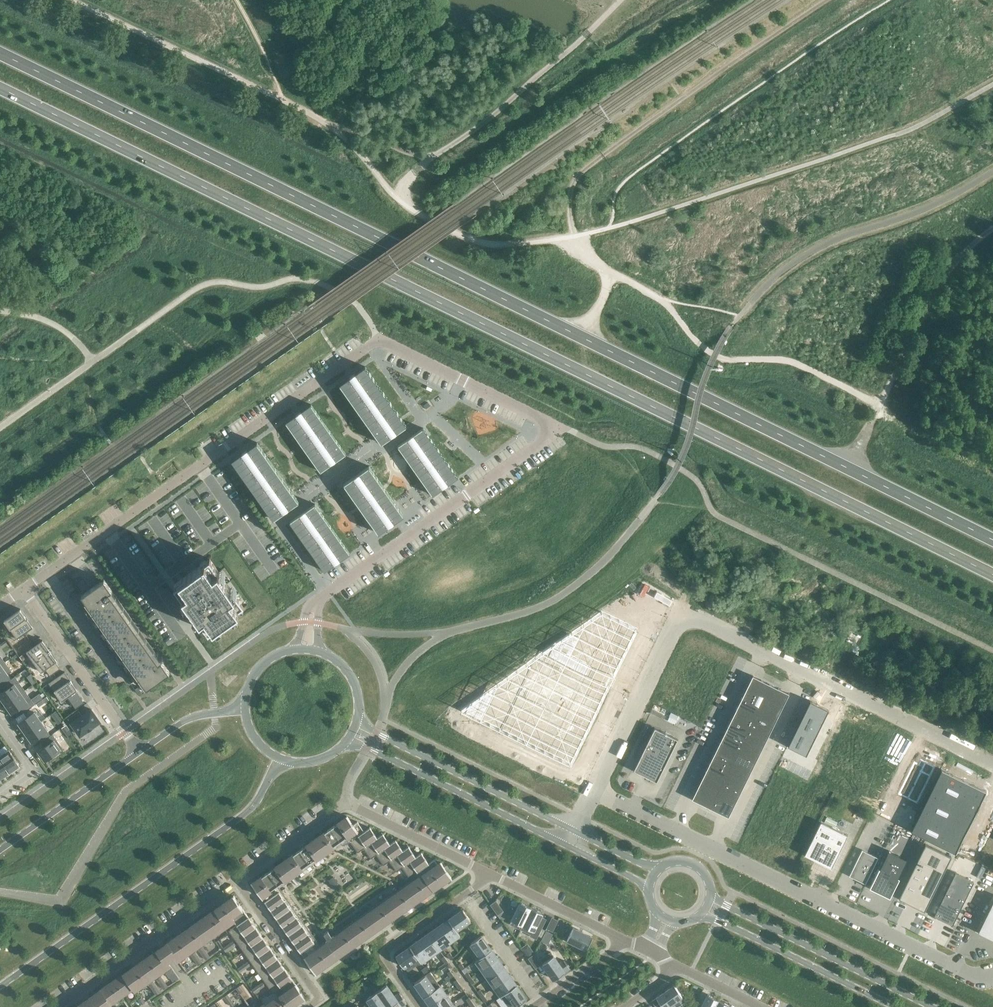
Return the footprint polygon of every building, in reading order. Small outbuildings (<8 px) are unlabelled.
[(365,366),(339,384),(381,444),(392,436),(390,433),(394,430),(396,433),(407,426),(365,366)] [(296,415),(285,422),(320,472),(331,464),(329,462),(334,458),(336,461),(346,454),(311,404),(301,411),(303,414),(298,418),(296,415)] [(408,438),(397,446),(432,495),(443,488),(441,485),(446,482),(448,485),(458,477),(423,428),(413,435),(415,438),(410,441),(408,438)] [(242,453),(231,460),(273,520),(284,512),(282,509),(286,506),(288,509),(299,502),(257,442),(247,449),(249,452),(244,456),(242,453)] [(354,476),(343,484),(378,533),(389,526),(387,523),(392,520),(394,523),(404,515),(369,466),(359,473),(361,476),(356,479),(354,476)] [(300,514),(289,522),(324,571),(335,564),(333,561),(338,558),(340,561),(350,553),(315,504),(305,511),(307,514),(302,517),(300,514)] [(174,584),(209,632),(244,607),(210,559),(174,584)] [(104,579),(81,595),(147,688),(170,672),(161,661),(156,652),(132,618),(104,579)] [(20,609),(1,622),(14,641),(33,627),(20,609)] [(601,611),(460,710),(571,764),(609,686),(604,684),(608,675),(613,678),(637,629),(601,611)] [(48,648),(43,640),(27,652),(32,660),(48,648)] [(48,648),(32,660),(41,672),(46,669),(50,675),(60,668),(56,662),(57,661),(48,648)] [(27,652),(20,657),(22,660),(29,655),(27,652)] [(0,666),(0,686),(1,686),(6,682),(9,680),(6,675),(11,671),(5,662),(0,666)] [(65,672),(49,683),(55,691),(66,683),(65,682),(67,680),(70,679),(65,672)] [(753,675),(692,799),(728,817),(789,693),(753,675)] [(0,694),(0,697),(5,704),(25,690),(15,676),(9,680),(6,682),(1,686),(4,691),(0,694)] [(66,683),(55,691),(62,701),(68,697),(72,703),(80,697),(76,691),(78,690),(70,679),(67,680),(65,682),(66,683)] [(25,690),(5,704),(12,713),(17,710),(20,714),(35,704),(25,690)] [(47,696),(39,701),(41,705),(49,699),(47,696)] [(80,697),(72,703),(76,708),(84,703),(80,697)] [(810,700),(788,746),(806,755),(828,709),(810,700)] [(79,711),(68,718),(72,723),(80,735),(87,730),(88,730),(88,729),(92,727),(93,727),(93,726),(100,721),(91,709),(82,715),(79,711)] [(57,710),(51,714),(54,718),(60,714),(57,710)] [(29,715),(19,723),(25,732),(30,729),(41,721),(46,718),(41,711),(36,714),(34,712),(33,713),(29,715)] [(30,729),(25,732),(32,742),(37,738),(40,743),(51,735),(47,730),(41,721),(30,729)] [(678,739),(654,727),(646,744),(648,745),(636,769),(649,775),(648,777),(657,782),(678,739)] [(44,747),(38,751),(45,761),(47,759),(48,761),(55,756),(54,754),(61,750),(63,748),(53,734),(51,735),(40,743),(44,747)] [(0,749),(0,757),(10,771),(19,765),(9,750),(8,749),(7,749),(5,746),(0,749)] [(1,778),(10,771),(0,757),(0,776),(1,778)] [(908,776),(899,794),(917,803),(926,785),(927,785),(936,766),(922,759),(920,763),(914,760),(906,775),(908,776)] [(941,769),(911,830),(956,852),(986,791),(941,769)] [(347,817),(331,828),(340,841),(348,835),(356,830),(360,835),(365,832),(364,831),(357,821),(353,825),(347,816),(346,816),(347,817)] [(837,822),(827,817),(824,823),(835,828),(837,822)] [(821,822),(805,854),(832,868),(848,835),(821,822)] [(370,827),(364,831),(365,832),(360,835),(352,840),(350,841),(358,852),(364,848),(363,848),(377,838),(370,827)] [(340,841),(331,828),(270,871),(270,872),(269,872),(278,885),(276,887),(275,886),(261,896),(288,935),(300,952),(317,940),(280,887),(292,879),(297,885),(299,884),(294,877),(341,844),(343,846),(350,841),(352,840),(348,835),(340,841)] [(348,835),(352,840),(360,835),(356,830),(348,835)] [(383,834),(377,838),(363,848),(364,848),(371,859),(377,855),(376,854),(390,844),(383,834)] [(396,840),(390,844),(376,854),(377,855),(384,865),(389,861),(403,851),(403,850),(396,840)] [(925,908),(951,856),(925,844),(898,898),(907,903),(909,900),(925,908)] [(408,846),(403,850),(403,851),(389,861),(397,871),(402,867),(416,857),(408,846)] [(849,876),(865,884),(878,857),(862,849),(849,876)] [(879,868),(869,888),(870,888),(871,887),(885,893),(887,889),(891,891),(907,859),(888,850),(879,869),(879,868)] [(421,853),(416,857),(402,867),(410,878),(410,877),(416,873),(429,864),(429,863),(421,853)] [(434,859),(429,863),(429,864),(416,873),(420,878),(424,875),(438,865),(434,859)] [(441,863),(438,865),(424,875),(434,889),(450,877),(451,877),(441,862),(440,862),(441,863)] [(270,872),(270,871),(253,883),(252,883),(261,896),(275,886),(276,887),(278,885),(269,872),(270,872)] [(955,872),(935,912),(954,921),(973,882),(955,872)] [(420,878),(416,873),(410,877),(411,880),(332,936),(328,931),(324,934),(327,939),(320,944),(317,940),(300,952),(315,973),(316,972),(315,972),(320,969),(434,889),(424,875),(420,878)] [(333,877),(328,881),(332,887),(338,883),(333,877)] [(242,908),(234,896),(233,896),(233,897),(217,908),(228,924),(233,920),(231,916),(242,908)] [(503,911),(496,901),(491,904),(498,914),(503,911)] [(978,932),(992,939),(992,901),(978,932)] [(521,902),(510,924),(521,929),(532,907),(521,902)] [(542,913),(532,907),(521,929),(531,934),(530,936),(536,939),(542,928),(536,925),(542,913)] [(228,924),(217,908),(200,920),(211,936),(228,924)] [(256,928),(242,908),(231,916),(233,920),(237,925),(229,931),(236,941),(256,928)] [(463,909),(449,919),(456,930),(457,930),(470,920),(463,909)] [(503,911),(498,914),(502,921),(507,917),(503,911)] [(558,920),(552,917),(547,928),(553,931),(558,920)] [(456,930),(449,919),(440,925),(451,941),(460,934),(457,930),(456,930)] [(211,936),(200,920),(183,932),(194,947),(211,936)] [(451,941),(440,925),(431,932),(442,947),(451,941)] [(565,938),(586,949),(587,949),(592,937),(571,926),(565,938)] [(263,938),(256,928),(236,941),(244,952),(263,938)] [(541,942),(547,945),(553,934),(547,931),(541,942)] [(194,947),(183,932),(162,947),(141,961),(152,977),(170,965),(167,961),(170,958),(174,956),(177,960),(194,947)] [(439,949),(428,934),(419,940),(430,956),(439,949)] [(491,950),(481,935),(471,943),(480,957),(481,957),(491,950)] [(270,948),(263,938),(244,952),(251,962),(270,948)] [(430,956),(419,940),(410,946),(418,957),(421,962),(430,956)] [(418,957),(410,946),(396,956),(404,967),(418,957)] [(278,958),(270,948),(251,962),(258,972),(278,958)] [(498,958),(491,950),(481,957),(480,957),(476,960),(482,969),(498,958)] [(540,959),(542,963),(554,979),(569,969),(564,960),(559,964),(550,952),(540,959)] [(529,958),(536,968),(541,964),(534,955),(529,958)] [(285,969),(278,958),(258,972),(265,983),(285,969)] [(504,967),(498,958),(482,969),(488,978),(504,967)] [(152,977),(141,961),(125,973),(134,986),(134,987),(135,989),(152,977)] [(510,976),(504,967),(488,978),(495,987),(510,976)] [(292,979),(285,969),(265,983),(273,993),(282,987),(292,979)] [(134,986),(125,973),(114,981),(111,983),(100,990),(110,1004),(110,1003),(120,996),(123,994),(134,987),(134,986)] [(435,989),(425,975),(414,982),(424,997),(435,989)] [(516,985),(510,976),(495,987),(501,996),(506,993),(506,992),(516,985)] [(305,996),(292,979),(282,987),(285,992),(286,992),(294,1003),(304,996),(304,997),(305,996)] [(377,991),(388,1006),(390,1006),(397,1001),(401,1006),(407,1002),(400,993),(394,996),(386,985),(377,991)] [(440,985),(435,989),(424,997),(431,1005),(446,995),(440,985)] [(516,985),(506,992),(506,993),(501,996),(509,1006),(515,1006),(526,999),(516,985)] [(674,985),(652,1001),(656,1006),(666,1006),(674,1002),(677,1006),(686,1001),(675,985),(674,985)] [(100,990),(83,1002),(87,1006),(110,1006),(112,1006),(110,1003),(110,1004),(100,990)] [(377,991),(367,998),(373,1006),(388,1006),(377,991)] [(286,992),(285,992),(281,995),(289,1006),(294,1003),(286,992)] [(708,994),(702,1006),(696,1004),(695,1006),(715,1006),(719,999),(708,994)] [(265,1006),(289,1006),(281,995),(265,1006)] [(446,995),(431,1005),(432,1006),(447,1006),(452,1003),(446,995)]
